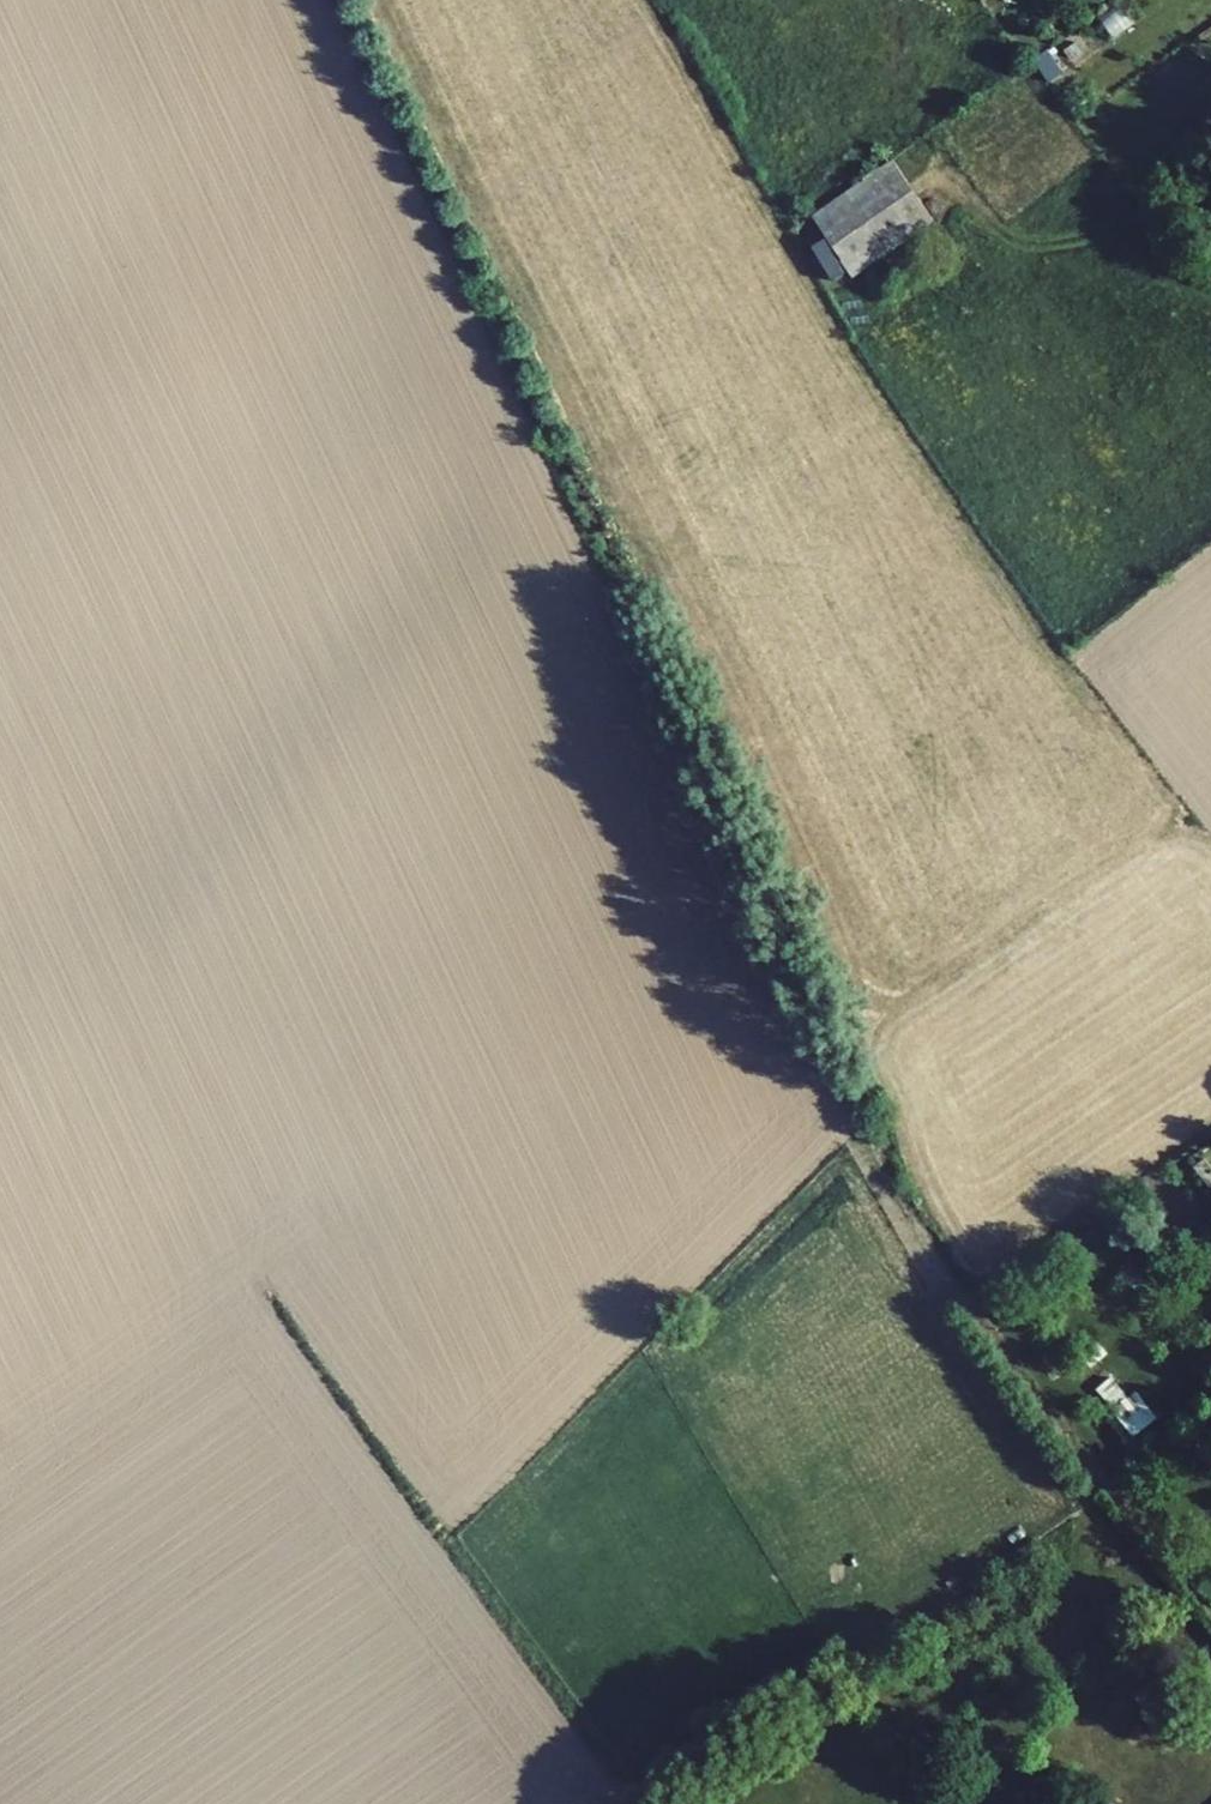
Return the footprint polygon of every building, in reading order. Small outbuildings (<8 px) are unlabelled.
[(1046,50),(1033,59),(1049,83),(1062,74),(1046,50)] [(934,219),(892,161),(812,217),(854,276),(934,219)] [(1192,1167),(1210,1190),(1210,1169),(1203,1159),(1192,1167)] [(1106,1354),(1097,1341),(1080,1356),(1090,1368),(1106,1354)] [(1125,1393),(1110,1376),(1095,1389),(1110,1406),(1125,1393)] [(1111,1409),(1132,1436),(1156,1417),(1135,1391),(1111,1409)]
